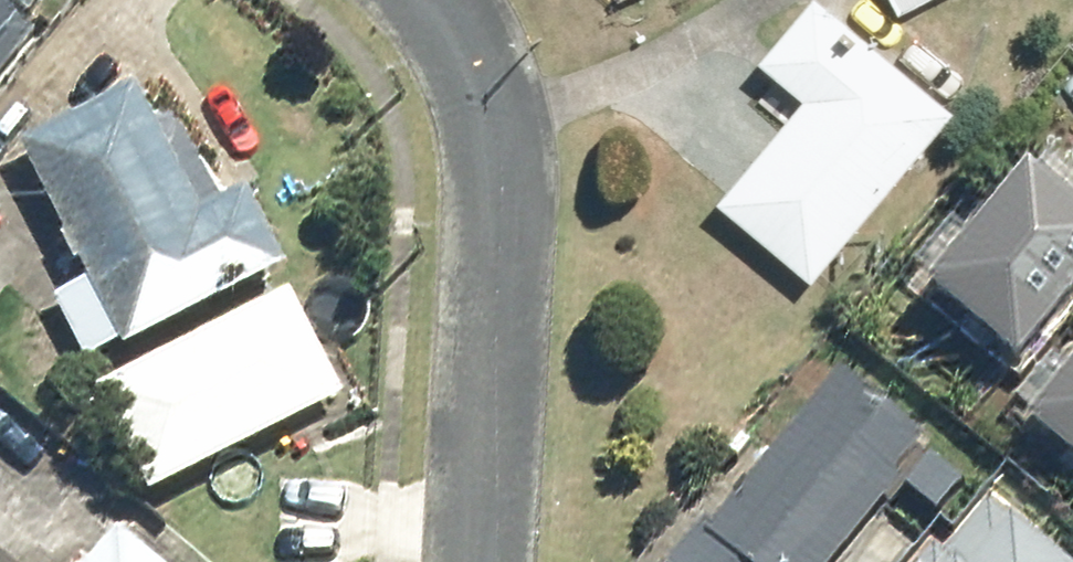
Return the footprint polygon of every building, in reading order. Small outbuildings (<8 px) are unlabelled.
[(32,11),(17,0),(0,0),(0,55),(32,11)] [(893,14),(922,0),(886,0),(893,14)] [(716,207),(808,285),(950,119),(811,1),(752,70),(799,110),(716,207)] [(129,87),(12,149),(120,354),(281,269),(238,188),(195,211),(129,87)] [(945,294),(1028,351),(1072,285),(1072,239),(1011,197),(945,294)] [(309,301),(94,392),(135,488),(350,396),(309,301)] [(831,375),(684,561),(833,561),(923,447),(831,375)] [(1030,439),(1072,475),(1072,387),(1030,439)] [(933,561),(1043,561),(979,508),(933,561)] [(88,561),(141,561),(109,536),(88,561)]
